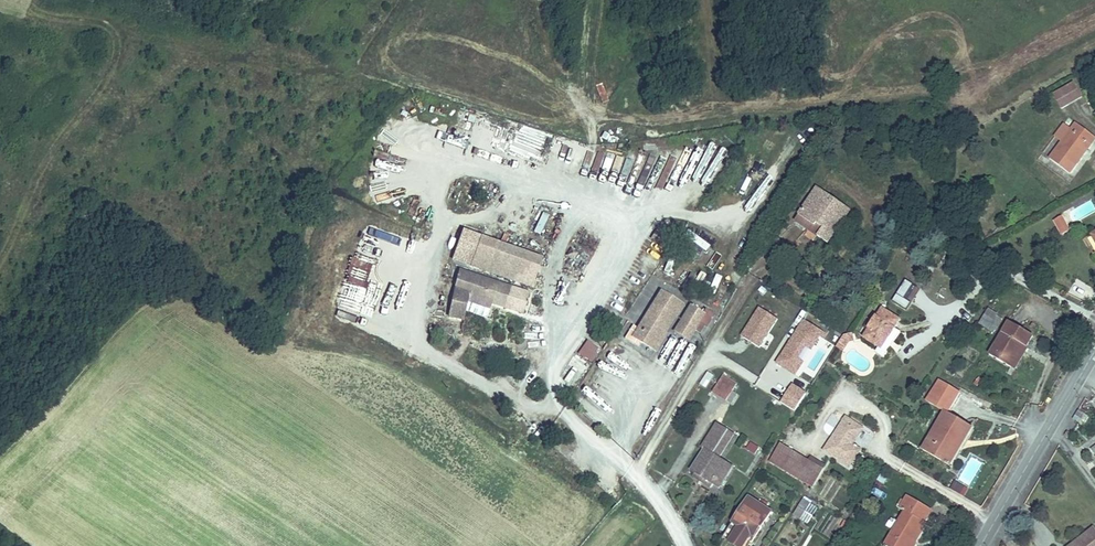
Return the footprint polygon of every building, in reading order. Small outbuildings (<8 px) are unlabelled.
[(1070,110),(1062,97),(1043,108),(1050,121),(1070,110)] [(1082,122),(1076,113),(1068,118),(1074,127),(1082,122)] [(1035,152),(1049,145),(1046,140),(1033,147),(1035,152)] [(1060,148),(1056,141),(1049,145),(1035,152),(1030,155),(1033,162),(1060,148)] [(1060,148),(1033,162),(1042,178),(1070,164),(1060,148)] [(1024,167),(1033,162),(1030,155),(1020,161),(1024,167)] [(641,157),(632,186),(648,190),(657,161),(641,157)] [(1042,178),(1033,162),(1024,167),(1032,183),(1042,178)] [(400,190),(412,196),(418,184),(406,178),(400,190)] [(827,243),(850,210),(818,188),(799,215),(815,226),(817,224),(823,229),(818,237),(827,243)] [(542,233),(547,214),(535,211),(531,230),(542,233)] [(815,226),(799,215),(796,221),(818,237),(823,229),(817,224),(815,226)] [(1056,234),(1065,251),(1080,244),(1083,249),(1094,244),(1094,217),(1056,234)] [(541,259),(539,259),(463,232),(454,259),(531,287),(541,259)] [(652,239),(666,249),(671,241),(658,232),(652,239)] [(463,320),(466,311),(485,317),(487,316),(491,304),(523,314),(529,294),(459,271),(448,316),(463,320)] [(1094,290),(1094,289),(1075,279),(1069,290),(1090,300),(1094,290)] [(681,304),(663,293),(661,292),(638,329),(633,326),(625,339),(638,346),(641,341),(656,350),(666,334),(664,333),(681,304)] [(691,305),(681,321),(694,329),(699,332),(703,325),(706,326),(713,314),(706,310),(704,313),(691,305)] [(756,306),(740,337),(761,347),(776,316),(756,306)] [(884,358),(900,333),(895,329),(901,320),(882,307),(868,329),(863,338),(879,348),(876,353),(884,358)] [(988,307),(977,323),(992,333),(1002,317),(988,307)] [(801,317),(772,360),(795,376),(824,332),(801,317)] [(681,321),(675,331),(688,339),(694,329),(681,321)] [(1009,322),(1000,338),(990,355),(1011,368),(1024,346),(1027,347),(1033,336),(1009,322)] [(837,347),(843,351),(849,342),(853,341),(852,333),(844,335),(837,347)] [(593,361),(599,346),(583,340),(577,355),(593,361)] [(1024,346),(1011,368),(1015,370),(1028,348),(1024,346)] [(706,387),(713,375),(706,371),(699,383),(706,387)] [(713,392),(731,403),(737,394),(732,391),(737,384),(723,376),(713,392)] [(780,403),(795,411),(806,390),(790,382),(780,403)] [(945,412),(923,450),(944,463),(956,443),(961,446),(972,427),(945,412)] [(846,417),(831,441),(825,451),(849,467),(860,450),(852,445),(863,428),(846,417)] [(733,467),(719,457),(713,454),(729,430),(718,423),(702,448),(704,450),(691,470),(696,474),(694,477),(710,487),(712,484),(719,488),(733,467)] [(713,454),(719,457),(734,434),(729,430),(713,454)] [(747,448),(755,454),(759,448),(750,443),(747,448)] [(944,463),(949,466),(961,446),(956,443),(944,463)] [(812,486),(823,469),(781,444),(770,461),(812,486)] [(823,469),(825,466),(810,457),(808,460),(823,469)] [(950,489),(964,496),(968,487),(954,480),(950,489)] [(906,501),(901,499),(898,505),(902,507),(901,509),(905,512),(886,545),(911,545),(913,543),(915,544),(927,523),(924,522),(931,510),(908,496),(906,501)] [(733,523),(739,527),(730,542),(737,545),(743,545),(747,538),(753,542),(772,512),(749,498),(733,523)] [(794,514),(808,523),(818,509),(804,500),(794,514)] [(724,538),(730,542),(739,527),(733,523),(724,538)] [(1094,527),(1070,545),(1094,545),(1094,528),(1094,527)]
